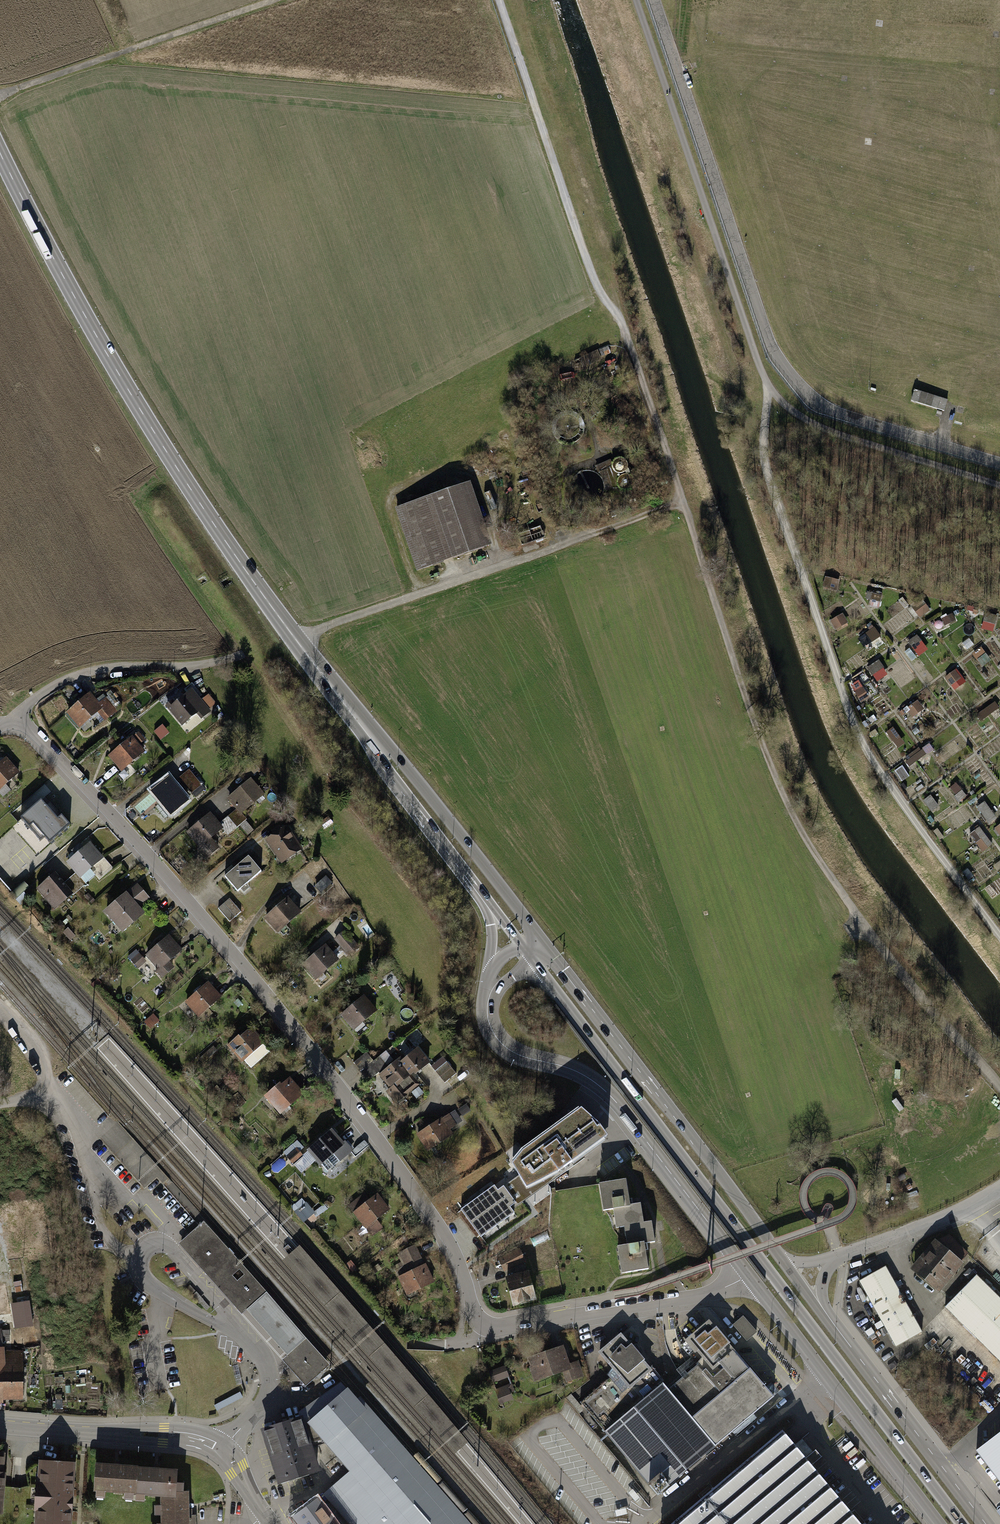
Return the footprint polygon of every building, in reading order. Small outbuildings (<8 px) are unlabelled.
[(392,508),(414,572),(490,545),(467,482),(392,508)] [(880,608),(883,594),(874,593),(872,606),(880,608)] [(915,607),(918,616),(932,612),(929,603),(915,607)] [(982,627),(994,631),(999,615),(987,611),(982,627)] [(837,629),(849,623),(844,612),(831,619),(837,629)] [(872,641),(882,635),(876,626),(866,632),(872,641)] [(913,647),(907,651),(913,660),(929,649),(919,633),(909,640),(913,647)] [(974,651),(983,664),(991,659),(982,646),(974,651)] [(872,674),(885,667),(880,659),(868,665),(872,674)] [(86,697),(68,713),(80,726),(101,708),(106,715),(115,708),(105,696),(97,703),(90,694),(86,697)] [(193,694),(170,710),(183,727),(205,711),(193,694)] [(999,708),(999,706),(996,700),(978,712),(982,719),(999,708)] [(914,716),(926,709),(921,701),(909,708),(914,716)] [(169,734),(164,726),(156,731),(161,739),(169,734)] [(132,738),(110,754),(122,771),(144,755),(132,738)] [(0,765),(0,791),(18,776),(4,761),(0,765)] [(904,765),(896,769),(903,780),(911,776),(904,765)] [(167,774),(149,790),(169,816),(188,799),(167,774)] [(950,786),(960,801),(967,796),(958,781),(950,786)] [(250,782),(228,798),(240,815),(262,799),(250,782)] [(925,800),(933,810),(940,805),(932,795),(925,800)] [(979,807),(989,823),(998,818),(988,801),(979,807)] [(61,818),(57,822),(41,803),(20,820),(39,842),(44,839),(50,845),(70,828),(61,818)] [(210,813),(187,832),(198,846),(196,848),(205,860),(220,848),(211,837),(223,828),(210,813)] [(969,834),(982,852),(994,843),(981,826),(969,834)] [(285,827),(265,840),(281,864),(301,851),(285,827)] [(90,846),(69,863),(84,882),(105,865),(90,846)] [(248,857),(224,876),(238,892),(261,873),(248,857)] [(57,876),(39,891),(55,909),(72,894),(57,876)] [(139,884),(106,911),(123,931),(146,912),(141,906),(150,898),(139,884)] [(220,907),(231,920),(242,911),(232,897),(220,907)] [(285,903),(263,919),(276,936),(298,920),(285,903)] [(339,934),(335,939),(351,954),(355,949),(339,934)] [(169,935),(145,955),(157,969),(159,971),(170,961),(183,950),(169,935)] [(128,955),(138,968),(146,961),(136,949),(128,955)] [(325,951),(303,967),(315,985),(337,969),(325,951)] [(159,971),(157,969),(156,971),(162,978),(175,967),(170,961),(159,971)] [(207,985),(185,1001),(197,1018),(219,1002),(207,985)] [(360,998),(338,1014),(351,1031),(373,1015),(360,998)] [(251,1028),(229,1044),(242,1062),(264,1046),(251,1028)] [(406,1059),(404,1056),(395,1063),(386,1052),(373,1062),(366,1053),(354,1062),(361,1071),(364,1069),(371,1078),(378,1072),(392,1089),(388,1092),(396,1102),(418,1084),(411,1076),(429,1062),(418,1049),(406,1059)] [(437,1070),(447,1082),(458,1072),(448,1060),(437,1070)] [(288,1081),(266,1097),(278,1115),(300,1099),(288,1081)] [(523,1150),(511,1164),(519,1176),(526,1188),(539,1181),(559,1172),(607,1136),(599,1124),(581,1108),(523,1150)] [(458,1109),(452,1113),(459,1123),(465,1119),(458,1109)] [(440,1120),(418,1135),(429,1151),(451,1136),(440,1120)] [(120,1144),(114,1138),(118,1134),(111,1127),(102,1138),(114,1150),(120,1144)] [(330,1132),(309,1149),(321,1164),(342,1146),(330,1132)] [(494,1186),(461,1211),(481,1238),(514,1214),(510,1208),(513,1206),(514,1209),(543,1187),(539,1181),(526,1188),(519,1176),(504,1188),(503,1187),(498,1191),(494,1186)] [(644,1223),(640,1203),(630,1205),(626,1179),(599,1184),(603,1210),(613,1209),(616,1228),(624,1227),(628,1226),(644,1223)] [(375,1196),(353,1211),(366,1229),(388,1213),(375,1196)] [(303,1221),(316,1213),(306,1197),(294,1204),(303,1221)] [(628,1226),(624,1227),(627,1245),(617,1246),(622,1273),(648,1269),(644,1244),(655,1242),(651,1221),(644,1223),(628,1226)] [(242,1315),(246,1312),(266,1294),(204,1223),(179,1245),(241,1316),(242,1315)] [(937,1289),(967,1254),(948,1235),(937,1241),(913,1269),(937,1289)] [(409,1267),(398,1272),(407,1292),(431,1282),(422,1261),(415,1245),(415,1243),(401,1249),(409,1267)] [(519,1250),(499,1261),(504,1270),(524,1259),(519,1250)] [(922,1332),(885,1266),(859,1280),(896,1347),(922,1332)] [(529,1274),(507,1279),(513,1303),(535,1297),(529,1274)] [(976,1274),(944,1307),(999,1361),(999,1297),(976,1274)] [(246,1312),(287,1358),(307,1341),(266,1294),(246,1312)] [(13,1302),(16,1328),(35,1325),(32,1300),(13,1302)] [(743,1316),(733,1325),(747,1340),(756,1332),(743,1316)] [(667,1390),(715,1446),(774,1396),(710,1320),(688,1339),(705,1358),(668,1389),(667,1390)] [(0,1328),(0,1403),(21,1403),(21,1350),(3,1350),(3,1328),(0,1328)] [(657,1494),(715,1446),(667,1390),(668,1389),(650,1367),(649,1368),(642,1360),(643,1359),(631,1346),(630,1346),(620,1335),(599,1353),(617,1374),(610,1379),(609,1377),(579,1402),(657,1494)] [(330,1367),(307,1341),(287,1358),(283,1362),(286,1366),(306,1388),(330,1367)] [(567,1365),(561,1347),(530,1358),(537,1379),(563,1370),(567,1381),(581,1377),(575,1362),(567,1365)] [(511,1383),(505,1366),(497,1369),(498,1371),(490,1374),(502,1407),(513,1403),(506,1385),(511,1383)] [(350,1389),(308,1426),(347,1472),(326,1490),(355,1523),(466,1523),(350,1389)] [(240,1391),(214,1405),(217,1410),(243,1396),(240,1391)] [(278,1482),(319,1471),(300,1416),(260,1429),(278,1482)] [(782,1430),(670,1523),(861,1523),(827,1483),(782,1430)] [(976,1450),(999,1481),(999,1432),(976,1450)] [(139,1460),(95,1457),(93,1486),(137,1488),(139,1461),(139,1460)] [(38,1459),(35,1523),(72,1523),(75,1460),(38,1459)] [(177,1463),(139,1461),(137,1488),(158,1490),(176,1491),(176,1487),(177,1463)] [(159,1523),(189,1523),(187,1487),(176,1487),(176,1491),(158,1490),(159,1523)] [(316,1497),(292,1516),(298,1523),(335,1523),(316,1497)]
